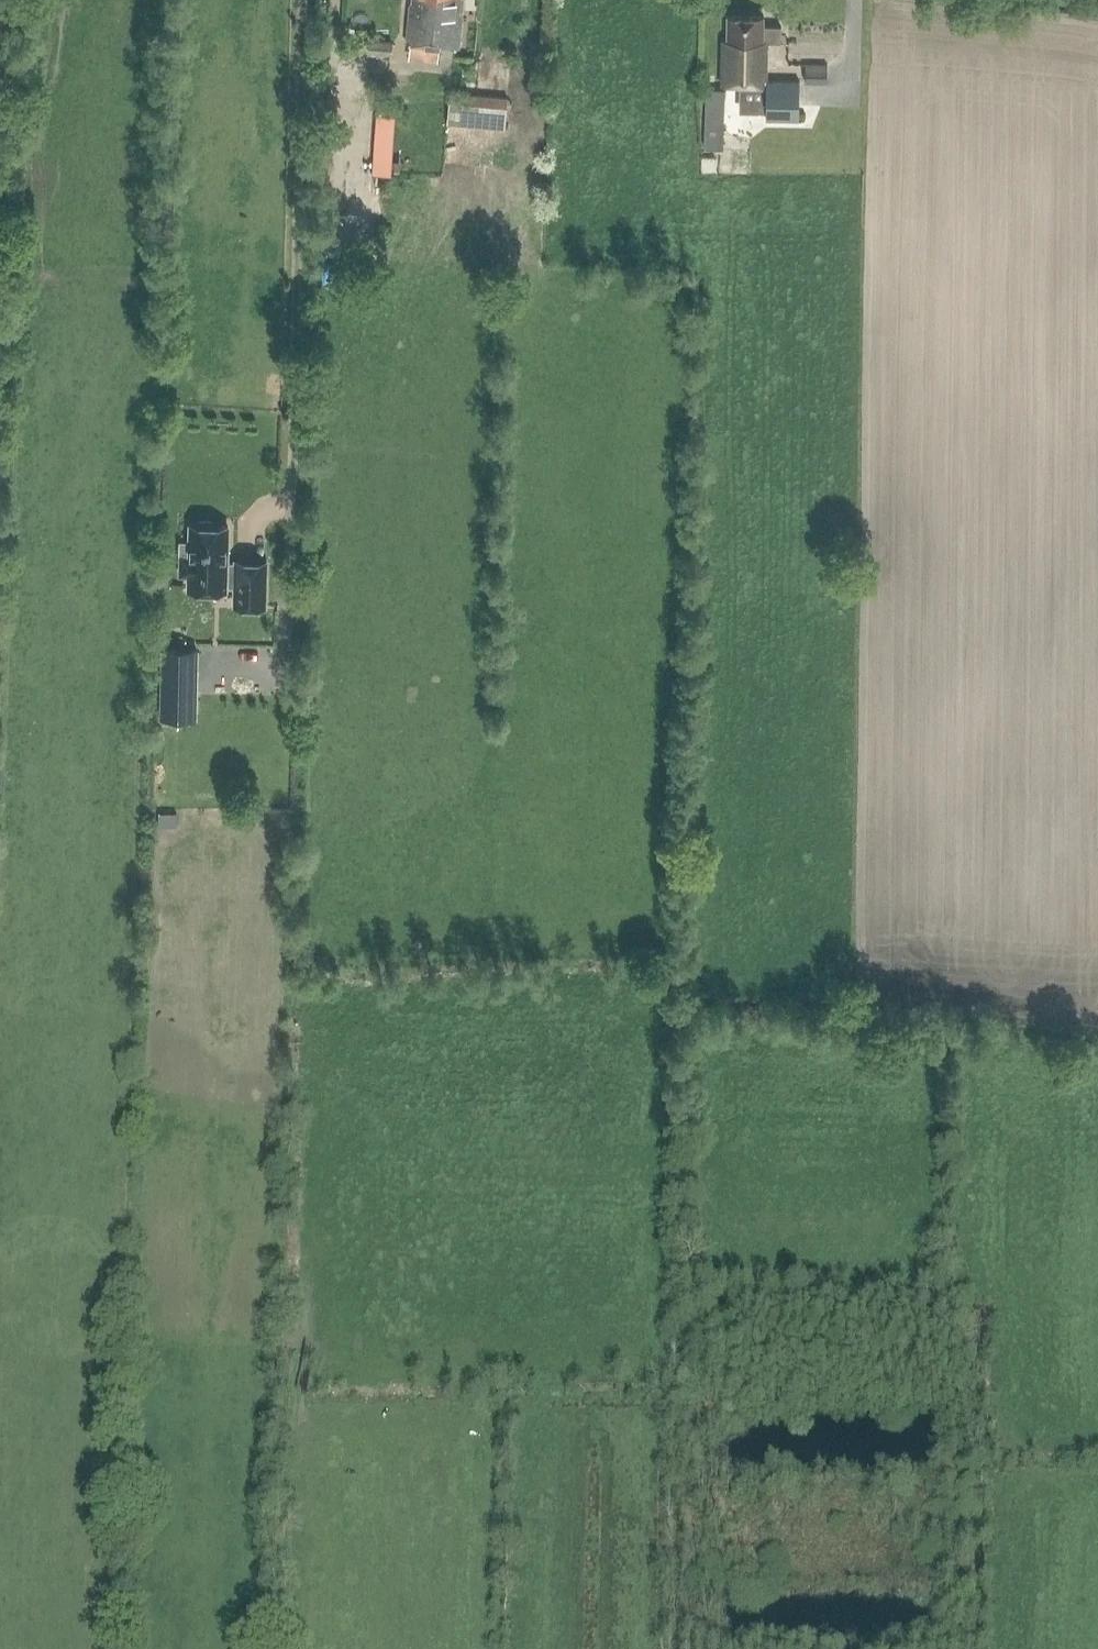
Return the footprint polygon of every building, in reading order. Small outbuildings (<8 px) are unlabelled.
[(463,0),(412,0),(412,2),(408,4),(405,43),(460,48),(463,0)] [(799,80),(795,80),(766,80),(766,43),(781,43),(781,26),(763,26),(763,15),(727,15),(727,41),(722,41),(722,83),(740,83),(740,103),(766,103),(766,118),(794,118),(799,119),(799,80)] [(369,39),(367,54),(391,56),(393,41),(369,39)] [(827,64),(805,64),(804,83),(826,84),(827,64)] [(724,89),(705,88),(704,155),(723,155),(724,89)] [(507,97),(451,92),(448,124),(504,129),(507,97)] [(394,172),(394,112),(375,112),(376,172),(394,172)] [(194,526),(190,526),(190,556),(184,558),(181,563),(180,568),(184,573),(189,575),(189,588),(226,589),(226,586),(235,586),(234,605),(265,606),(266,562),(236,561),(236,564),(227,564),(228,527),(217,526),(212,522),(199,521),(194,526)] [(197,651),(162,650),(161,716),(196,717),(197,651)]
